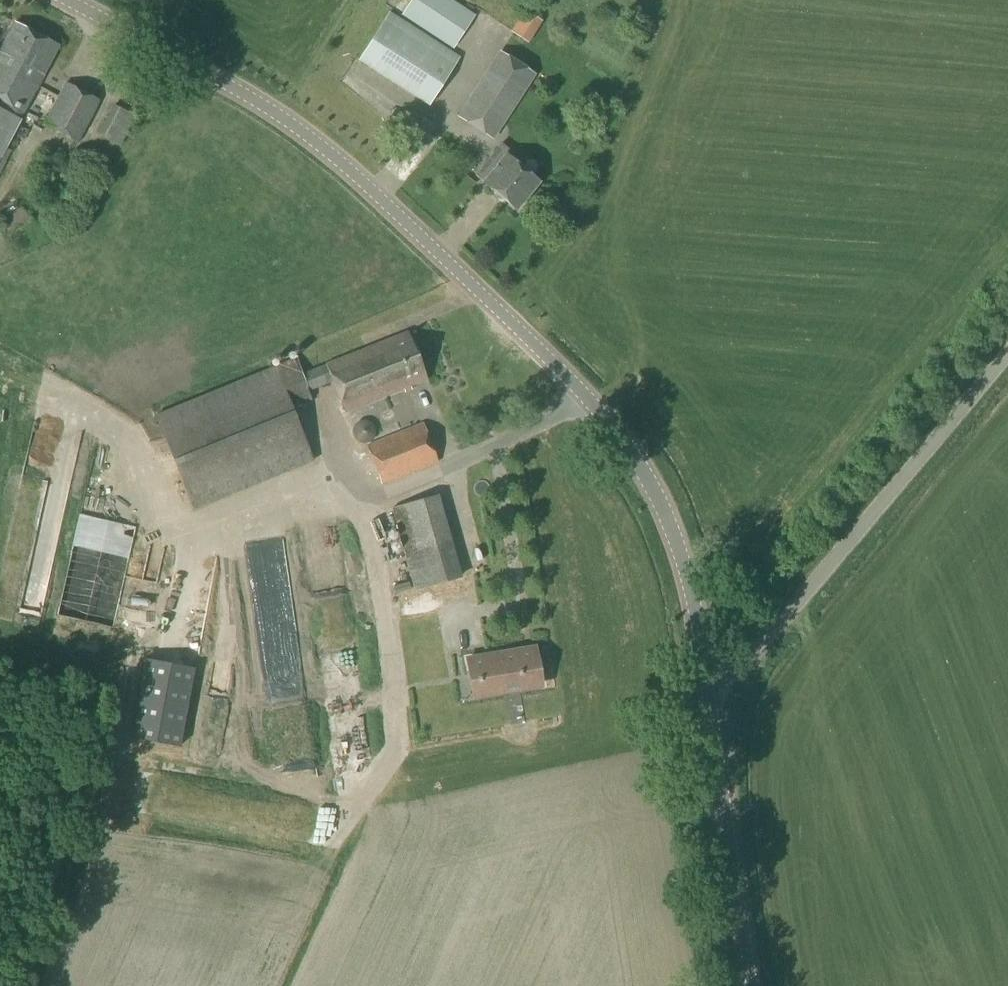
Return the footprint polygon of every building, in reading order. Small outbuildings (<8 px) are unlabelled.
[(475,17),(450,0),(411,0),(401,17),(453,51),(475,17)] [(529,43),(543,21),(525,10),(511,32),(529,43)] [(428,105),(459,58),(390,13),(359,60),(428,105)] [(12,151),(5,147),(20,120),(18,119),(21,112),(23,113),(43,75),(59,46),(14,23),(0,50),(0,175),(12,151)] [(492,140),(535,76),(502,54),(459,117),(492,140)] [(153,80),(149,86),(155,89),(158,84),(153,80)] [(78,142),(99,101),(66,83),(44,124),(78,142)] [(120,144),(122,139),(135,117),(113,107),(99,134),(120,144)] [(495,193),(518,165),(516,164),(520,159),(501,144),(475,175),(494,190),(493,191),(495,193)] [(518,165),(495,193),(516,210),(539,182),(518,165)] [(35,226),(21,208),(0,226),(0,227),(13,243),(35,226)] [(256,266),(117,323),(193,509),(313,460),(292,408),(311,400),(308,391),(332,381),(345,412),(425,380),(406,334),(301,376),(256,266)] [(381,484),(437,462),(423,423),(366,446),(381,484)] [(395,523),(414,591),(414,592),(462,579),(439,494),(391,509),(392,513),(389,514),(391,525),(395,523)] [(114,628),(136,528),(80,515),(57,617),(114,628)] [(459,600),(443,602),(445,613),(460,612),(459,600)] [(473,698),(541,687),(534,648),(467,659),(473,698)] [(180,749),(194,668),(144,659),(129,740),(180,749)]
